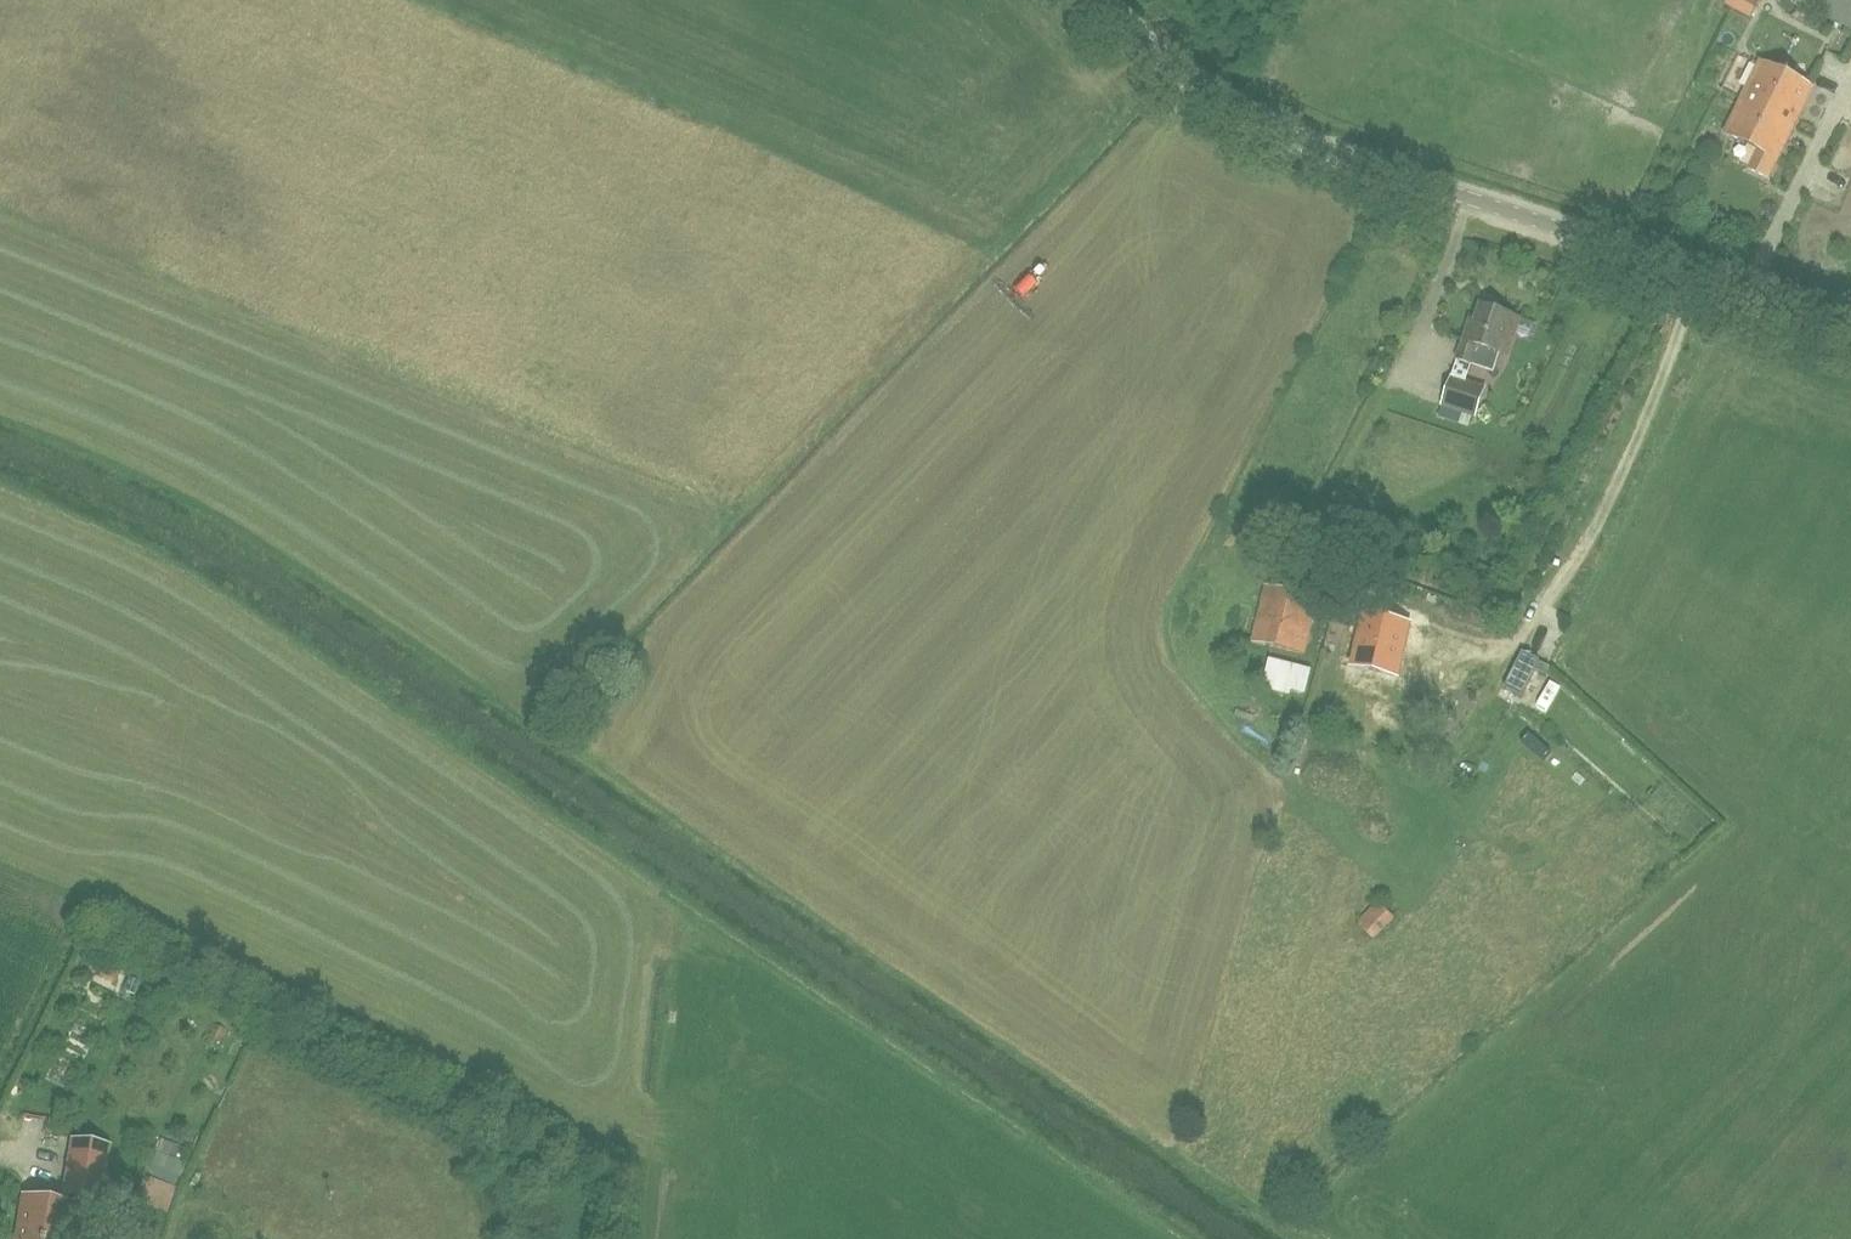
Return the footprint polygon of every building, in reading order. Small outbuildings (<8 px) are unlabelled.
[(1726,5),(1753,19),(1762,0),(1729,0),(1726,5)] [(1850,27),(1850,0),(1795,0),(1850,27)] [(1775,109),(1797,121),(1814,87),(1761,60),(1742,98),(1773,113),(1775,109)] [(1778,159),(1797,121),(1775,109),(1773,113),(1742,98),(1725,133),(1778,159)] [(1470,318),(1457,359),(1494,371),(1499,355),(1506,357),(1518,319),(1480,307),(1475,320),(1470,318)] [(1266,584),(1251,641),(1302,654),(1317,598),(1266,584)] [(1361,603),(1348,653),(1390,664),(1403,613),(1361,603)] [(1539,661),(1522,652),(1504,688),(1521,696),(1539,661)] [(1268,658),(1262,684),(1261,687),(1290,693),(1291,690),(1307,694),(1311,669),(1268,658)] [(1551,711),(1561,683),(1549,679),(1539,706),(1551,711)] [(1428,696),(1416,718),(1426,724),(1439,702),(1428,696)] [(1374,940),(1397,918),(1380,899),(1357,921),(1374,940)] [(63,1191),(96,1196),(103,1147),(70,1143),(63,1191)] [(149,1152),(144,1204),(174,1208),(180,1156),(149,1152)] [(69,1207),(21,1200),(16,1238),(65,1238),(69,1207)]
